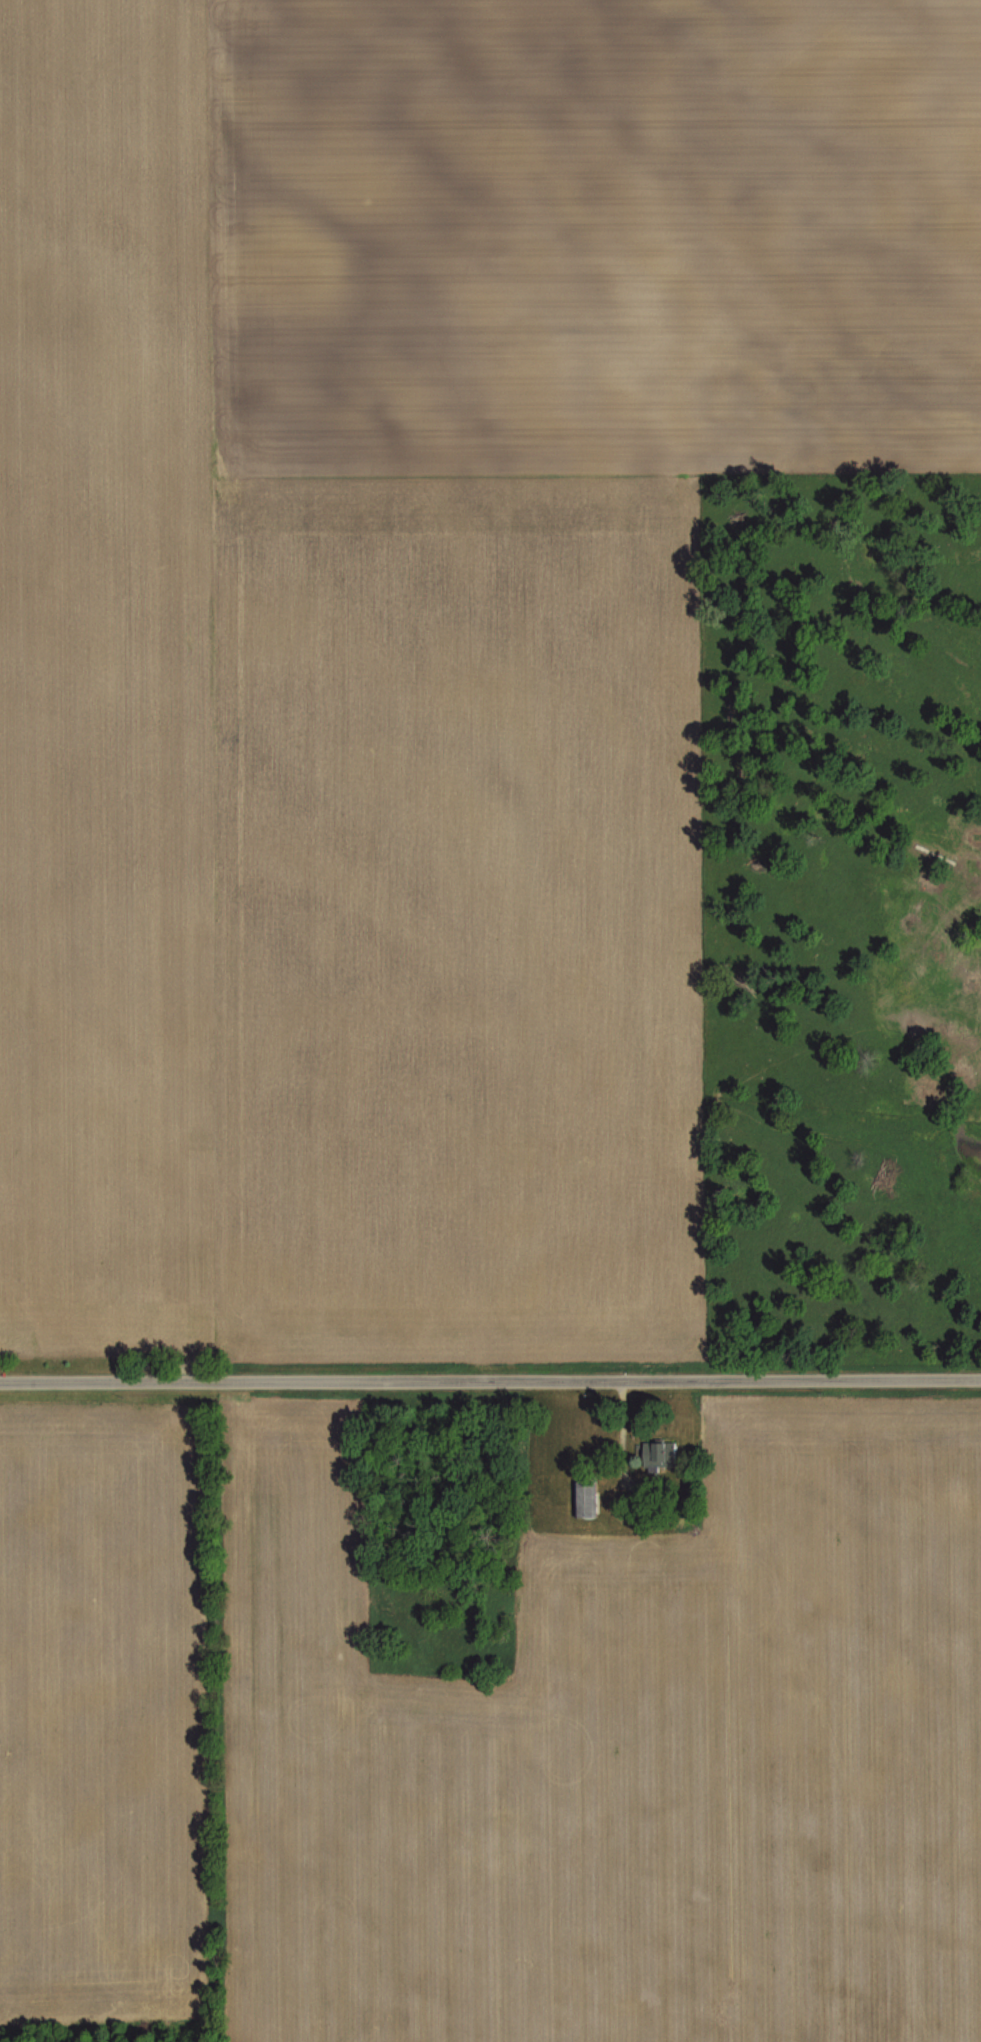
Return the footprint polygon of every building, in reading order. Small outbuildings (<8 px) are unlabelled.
[(680,1441),(644,1441),(644,1466),(680,1466),(680,1441)] [(598,1474),(576,1474),(576,1517),(598,1517),(598,1474)]
